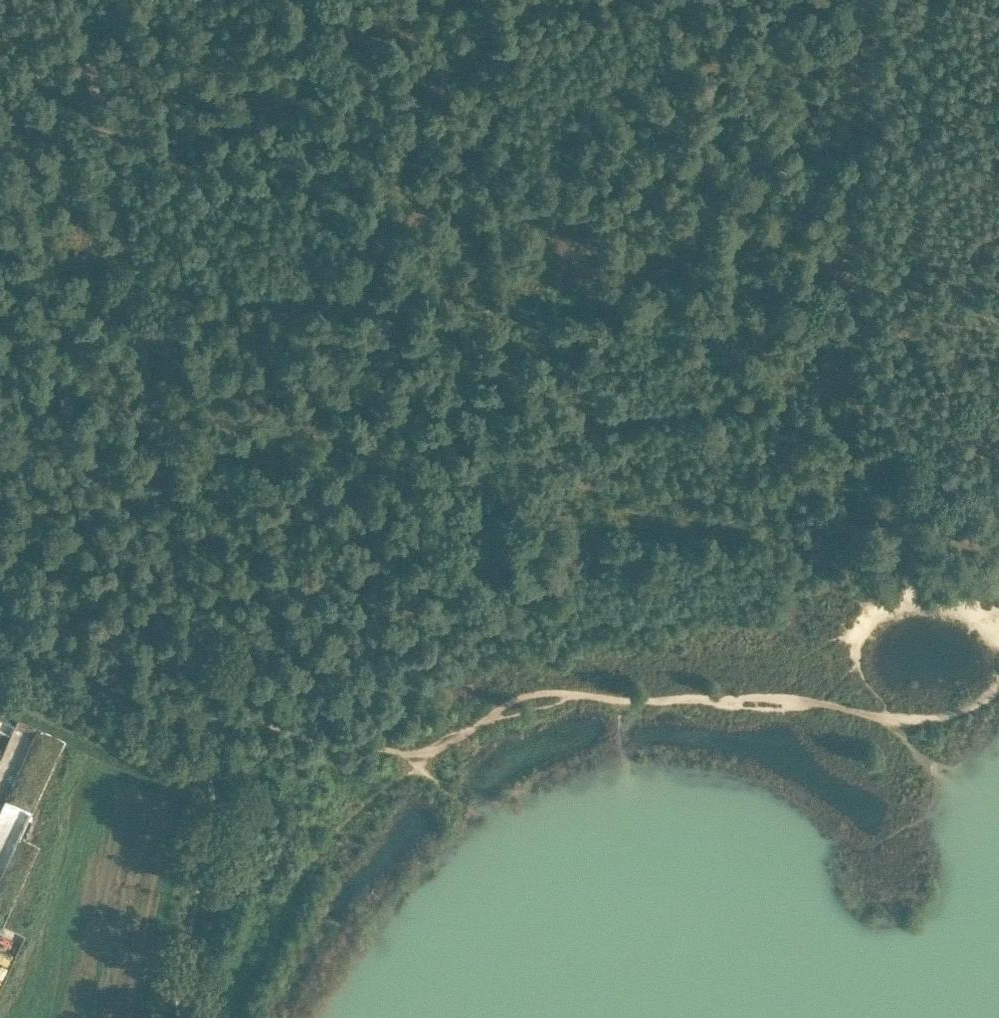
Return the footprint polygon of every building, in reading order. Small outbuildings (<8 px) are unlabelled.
[(17,719),(4,754),(17,759),(21,748),(38,754),(38,755),(48,758),(53,743),(60,745),(64,736),(17,719)] [(39,844),(22,836),(0,884),(0,914),(6,917),(39,844)]
